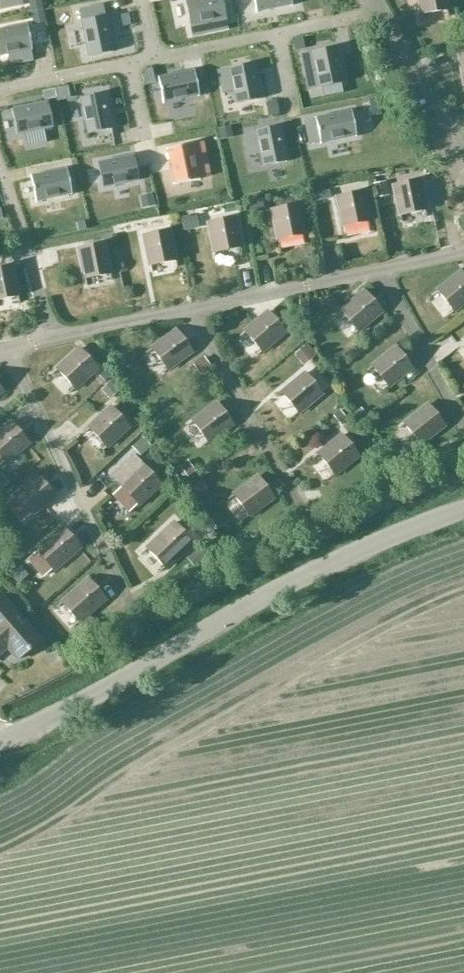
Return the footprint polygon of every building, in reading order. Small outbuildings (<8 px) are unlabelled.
[(22,5),(21,0),(0,0),(0,9),(22,5)] [(184,0),(190,25),(202,23),(205,34),(228,29),(226,18),(222,0),(187,0),(184,0)] [(256,13),(257,12),(291,5),(291,6),(292,5),(291,0),(254,0),(256,13)] [(447,0),(420,0),(423,20),(425,20),(423,13),(447,9),(448,16),(449,16),(447,0)] [(105,12),(69,19),(74,42),(84,40),(86,46),(87,53),(120,46),(118,32),(110,34),(105,12)] [(7,54),(10,65),(33,60),(31,50),(32,50),(26,23),(25,23),(25,24),(0,30),(0,56),(7,54)] [(312,51),(300,53),(305,77),(316,75),(318,87),(343,82),(336,46),(312,51)] [(285,72),(294,70),(289,49),(279,51),(285,72)] [(229,67),(218,70),(222,93),(233,91),(236,104),(261,99),(253,63),(229,67)] [(145,69),(142,75),(143,82),(155,80),(152,68),(145,69)] [(159,77),(158,77),(163,103),(165,103),(164,102),(198,96),(199,96),(194,69),(193,70),(193,71),(159,77)] [(105,93),(80,98),(88,134),(113,129),(105,93)] [(48,102),(11,109),(17,134),(53,127),(48,102)] [(315,119),(304,121),(309,144),(320,142),(320,144),(321,143),(355,136),(355,137),(356,136),(351,110),(350,110),(350,111),(316,118),(316,117),(315,117),(315,119)] [(256,130),(244,132),(249,156),(260,153),(262,166),(287,161),(280,125),(256,130)] [(193,143),(166,148),(166,149),(167,149),(174,183),(173,183),(173,184),(200,179),(200,178),(210,176),(203,142),(193,144),(193,143)] [(134,155),(98,162),(103,188),(139,180),(134,155)] [(32,175),(31,175),(36,202),(37,202),(37,201),(71,194),(71,195),(72,195),(67,168),(65,168),(66,169),(32,176),(32,175)] [(402,222),(401,215),(424,210),(426,217),(427,217),(420,180),(394,185),(401,222),(402,222)] [(328,189),(317,191),(319,198),(330,196),(328,189)] [(345,233),(344,226),(367,222),(369,228),(370,228),(363,192),(337,197),(344,233),(345,233)] [(264,203),(252,205),(252,206),(254,215),(266,212),(264,203)] [(281,246),(279,239),(303,235),(304,241),(305,241),(298,205),(272,210),(279,246),(281,246)] [(195,217),(184,219),(185,220),(187,231),(197,229),(195,217)] [(217,259),(215,252),(239,248),(240,254),(241,254),(234,218),(208,223),(215,259),(217,259)] [(152,272),(151,265),(174,261),(176,267),(177,267),(170,231),(144,236),(151,272),(152,272)] [(87,285),(86,278),(109,274),(110,280),(112,280),(104,244),(79,249),(86,285),(87,285)] [(17,296),(18,303),(19,302),(12,266),(0,268),(0,299),(17,296)] [(438,291),(453,310),(447,314),(448,315),(463,303),(463,275),(461,272),(432,295),(433,296),(438,291)] [(337,316),(342,312),(357,330),(352,334),(353,335),(381,311),(364,291),(336,315),(337,316)] [(240,337),(245,332),(261,350),(256,355),(257,356),(285,332),(268,312),(239,336),(240,337)] [(147,353),(152,349),(167,369),(161,373),(162,374),(192,352),(176,330),(146,352),(147,353)] [(367,371),(373,367),(387,386),(382,390),(383,391),(412,368),(395,347),(366,370),(367,371)] [(53,374),(58,370),(74,388),(69,392),(70,393),(97,368),(79,349),(52,373),(53,374)] [(204,358),(196,363),(201,372),(210,366),(204,358)] [(107,367),(100,374),(106,380),(113,374),(107,367)] [(277,398),(282,393),(297,412),(292,416),(293,417),(321,393),(305,373),(276,397),(277,398)] [(188,426),(193,422),(207,441),(202,445),(203,446),(233,424),(217,403),(187,425),(188,426)] [(399,429),(405,424),(420,443),(414,447),(415,448),(444,425),(428,405),(399,428),(399,429)] [(85,433),(90,428),(106,446),(101,451),(102,452),(129,427),(111,407),(84,432),(85,433)] [(340,410),(334,415),(342,425),(348,420),(340,410)] [(5,461),(0,465),(0,467),(28,443),(11,423),(0,432),(0,456),(5,461)] [(313,459),(319,454),(334,473),(328,478),(329,479),(358,456),(342,435),(313,458),(313,459)] [(141,455),(150,446),(143,438),(133,447),(141,455)] [(455,442),(445,446),(447,453),(457,449),(455,442)] [(116,491),(121,487),(138,504),(133,509),(133,510),(160,484),(142,465),(115,490),(116,491)] [(0,475),(0,487),(2,488),(10,481),(3,473),(0,475)] [(10,501),(15,496),(31,515),(25,519),(26,520),(55,496),(38,476),(9,500),(10,501)] [(229,499),(234,495),(248,515),(243,519),(244,520),(273,498),(258,476),(228,499),(229,499)] [(202,492),(195,482),(188,487),(195,497),(202,492)] [(52,519),(46,511),(40,516),(46,524),(52,519)] [(148,549),(153,544),(169,562),(164,566),(165,567),(192,542),(174,522),(147,548),(148,549)] [(32,555),(41,548),(56,566),(47,573),(48,574),(80,547),(63,527),(31,554),(32,555)] [(203,561),(208,557),(202,548),(196,552),(203,561)] [(15,570),(10,575),(18,583),(23,578),(15,570)] [(61,605),(66,600),(82,618),(77,623),(78,624),(106,599),(88,579),(60,604),(61,605)] [(2,595),(0,597),(0,654),(7,648),(17,660),(41,640),(2,595)] [(97,625),(90,616),(85,621),(92,629),(97,625)]
